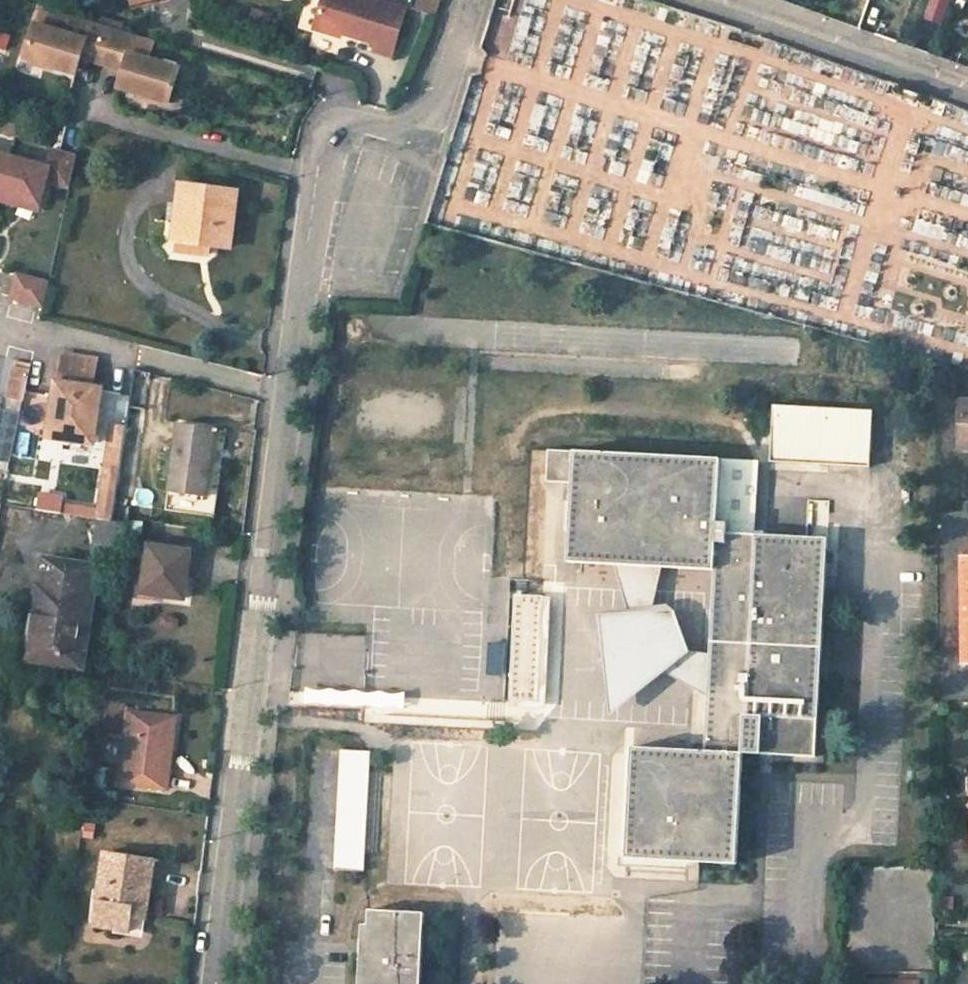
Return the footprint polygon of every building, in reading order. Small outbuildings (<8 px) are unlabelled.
[(380,46),(378,53),(395,58),(409,11),(373,0),(327,0),(319,27),(380,46)] [(442,0),(419,0),(416,8),(437,15),(442,0)] [(950,0),(932,0),(928,20),(945,24),(950,0)] [(71,25),(74,14),(54,8),(51,19),(71,25)] [(113,26),(74,14),(71,25),(51,19),(48,28),(36,24),(26,58),(76,74),(81,58),(81,57),(83,52),(104,58),(113,26)] [(156,39),(114,26),(104,58),(125,64),(123,70),(123,71),(118,86),(170,102),(181,68),(149,59),(156,39)] [(104,58),(83,52),(81,57),(81,58),(102,64),(104,58)] [(102,64),(123,71),(123,70),(125,64),(104,58),(102,64)] [(46,179),(72,187),(80,154),(55,147),(49,166),(0,152),(0,189),(41,200),(46,179)] [(237,191),(179,184),(173,240),(229,247),(237,191)] [(43,306),(49,284),(17,275),(11,297),(43,306)] [(94,444),(103,388),(93,387),(97,359),(65,354),(60,382),(57,382),(48,435),(94,444)] [(23,400),(31,364),(14,361),(7,397),(23,400)] [(141,431),(150,372),(135,368),(126,428),(141,431)] [(7,397),(3,396),(0,408),(0,469),(7,471),(23,400),(7,397)] [(954,404),(954,420),(967,420),(967,404),(954,404)] [(872,409),(773,405),(769,462),(830,465),(869,468),(872,409)] [(954,420),(954,452),(967,452),(967,420),(954,420)] [(226,430),(178,422),(165,509),(213,516),(226,430)] [(548,450),(546,482),(573,484),(575,452),(548,450)] [(706,698),(703,752),(631,748),(626,858),(736,864),(742,753),(815,757),(824,596),(826,551),(827,539),(755,535),(715,533),(716,519),(755,521),(757,498),(758,461),(757,461),(720,459),(575,452),(573,484),(568,561),(616,564),(659,566),(714,569),(709,654),(706,698)] [(111,520),(116,485),(118,473),(104,470),(97,518),(102,519),(111,520)] [(95,566),(119,571),(127,523),(111,520),(102,519),(97,518),(90,566),(95,566)] [(715,533),(755,535),(755,521),(716,519),(715,533)] [(189,550),(149,544),(142,591),(183,596),(189,550)] [(90,566),(42,558),(27,653),(59,658),(58,663),(80,666),(95,566),(90,566)] [(706,698),(709,654),(685,651),(666,604),(651,606),(659,566),(616,564),(627,609),(603,612),(609,710),(662,671),(706,698)] [(556,596),(518,594),(513,706),(551,708),(556,596)] [(175,720),(129,714),(119,783),(165,789),(175,720)] [(367,752),(337,750),(332,871),(362,872),(367,752)] [(101,800),(103,786),(86,784),(84,798),(101,800)] [(154,861),(105,853),(93,925),(130,931),(134,907),(146,909),(154,861)] [(844,983),(934,983),(934,865),(844,865),(844,983)] [(134,907),(130,931),(142,933),(146,909),(134,907)] [(422,913),(367,911),(367,925),(360,925),(358,983),(419,983),(422,913)]
